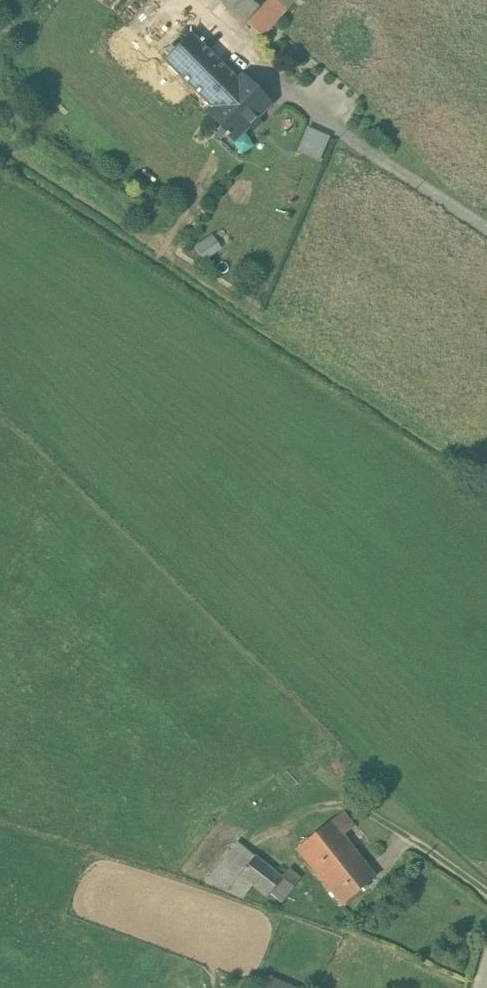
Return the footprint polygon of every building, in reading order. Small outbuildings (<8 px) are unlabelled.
[(261,36),(292,0),(220,0),(261,36)] [(192,90),(211,108),(238,81),(189,33),(163,60),(162,61),(167,65),(192,90)] [(241,78),(238,81),(211,108),(206,112),(222,128),(232,138),(267,104),(241,78)] [(331,137),(307,127),(297,150),(322,160),(331,137)] [(206,259),(224,245),(214,232),(196,245),(206,259)] [(375,876),(331,821),(317,832),(296,849),(341,905),(375,876)] [(239,840),(211,878),(243,902),(255,886),(271,897),(274,893),(285,901),(299,883),(239,840)] [(269,978),(264,987),(294,987),(269,978)]
